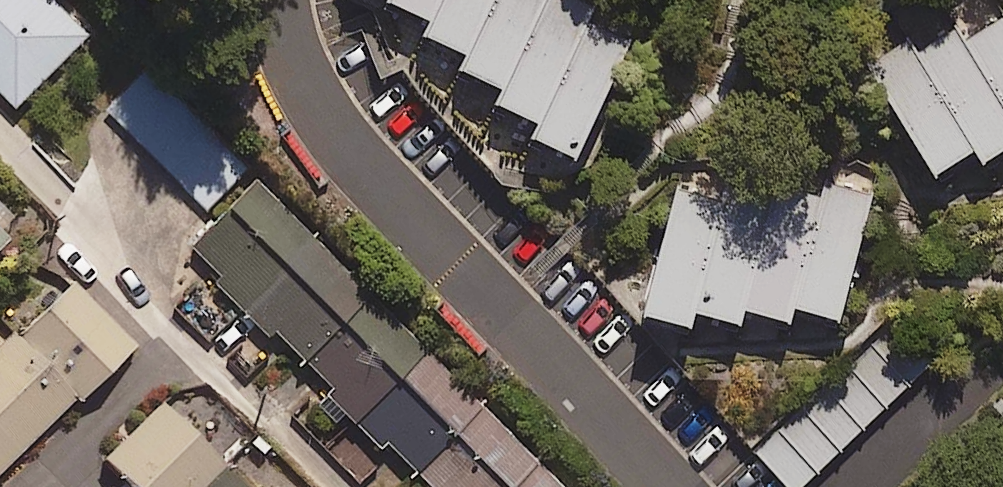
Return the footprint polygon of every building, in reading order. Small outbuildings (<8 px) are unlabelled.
[(60,0),(0,0),(0,82),(17,99),(88,29),(60,0)] [(432,17),(426,32),(467,51),(458,69),(502,89),(496,102),(538,122),(532,136),(575,156),(628,42),(586,23),(593,7),(579,0),(395,0),(432,17)] [(964,43),(954,27),(915,52),(908,40),(868,66),(938,173),(974,150),(983,163),(1002,150),(1002,18),(964,43)] [(248,166),(147,67),(106,108),(208,208),(248,166)] [(676,187),(644,315),(693,327),(696,312),(741,323),(744,310),(791,321),(795,308),(842,320),(874,194),(827,182),(823,197),(777,186),(774,200),(726,188),(724,199),(676,187)] [(300,360),(367,294),(262,189),(195,256),(300,360)] [(130,339),(60,267),(0,325),(0,466),(130,339)] [(363,423),(429,357),(367,294),(300,360),(363,423)] [(887,314),(750,447),(789,486),(805,486),(934,363),(887,314)] [(418,479),(485,412),(429,357),(363,423),(418,479)] [(165,396),(106,455),(138,486),(252,486),(225,460),(247,437),(218,407),(197,428),(165,396)] [(538,465),(485,412),(418,479),(427,486),(516,486),(538,465)] [(516,486),(560,486),(538,465),(516,486)]
